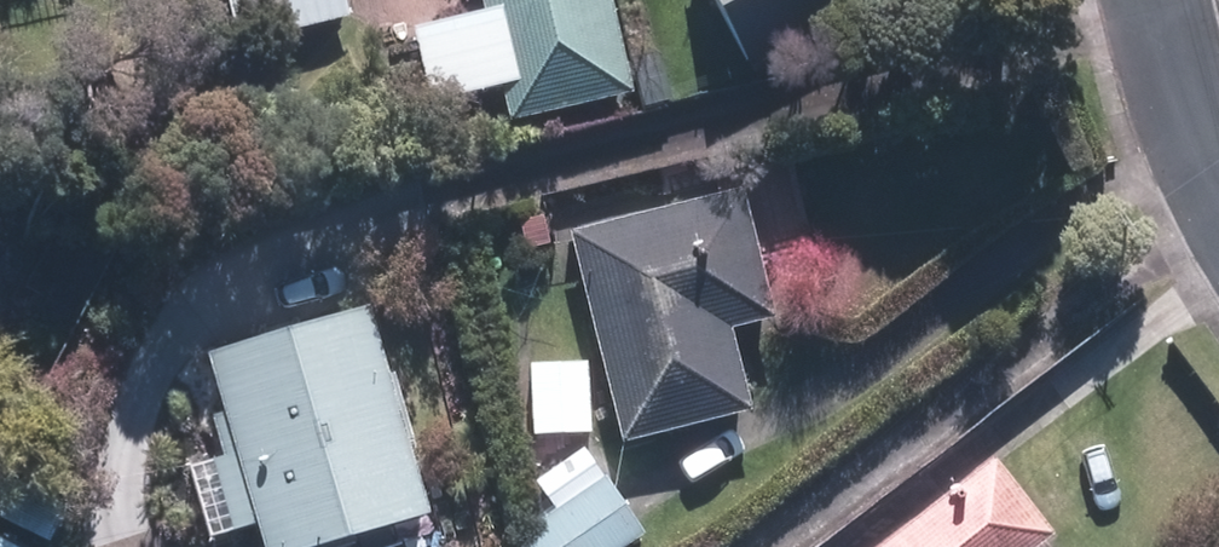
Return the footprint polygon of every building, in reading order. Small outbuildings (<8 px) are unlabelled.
[(242,36),(350,9),(348,0),(233,0),(242,36)] [(609,0),(485,0),(513,113),(630,84),(609,0)] [(754,58),(858,0),(722,0),(754,58)] [(746,188),(575,227),(622,431),(743,403),(724,322),(774,310),(746,188)] [(213,348),(270,546),(281,546),(416,509),(359,307),(213,348)] [(992,462),(879,546),(1035,546),(1049,537),(992,462)] [(518,541),(523,546),(608,546),(637,526),(605,480),(518,541)]
